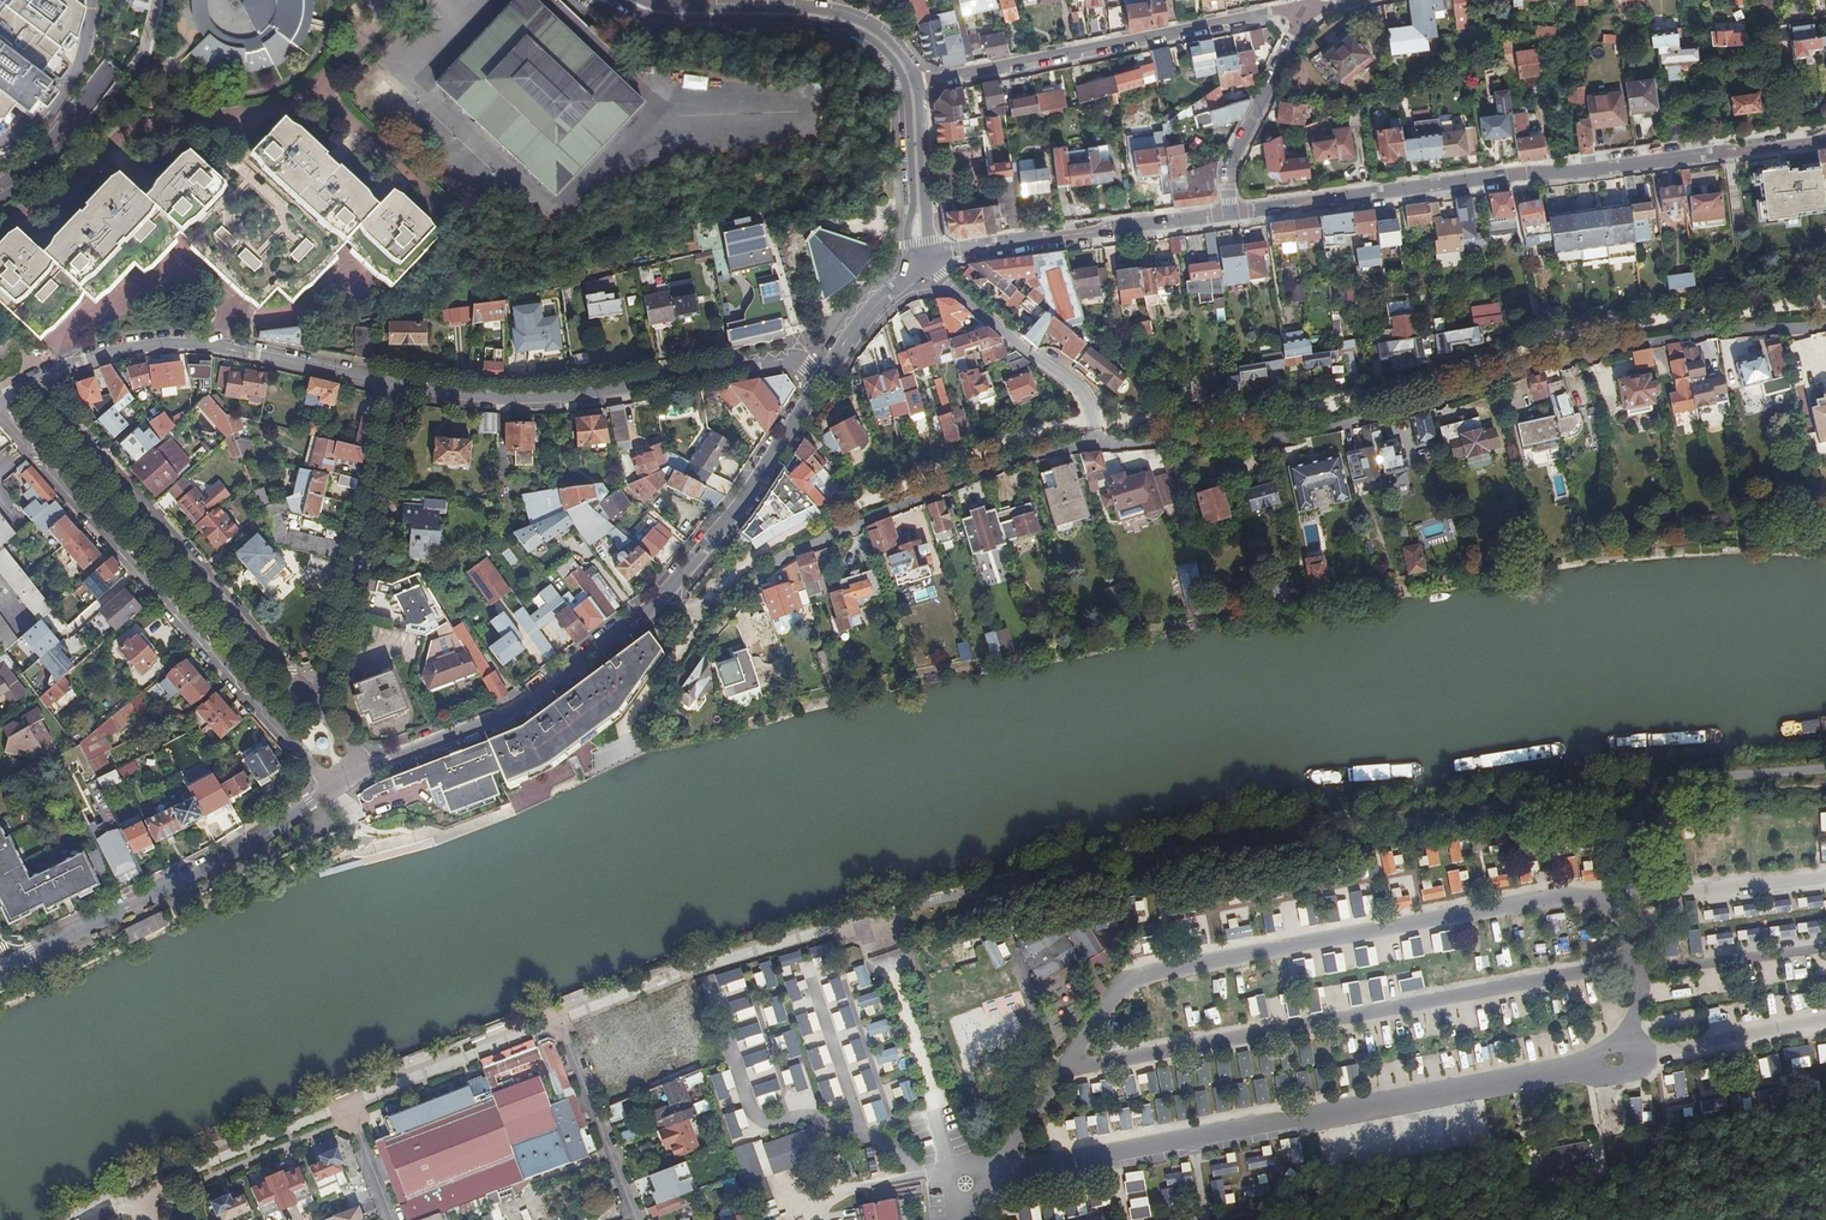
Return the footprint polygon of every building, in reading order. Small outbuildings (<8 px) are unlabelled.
[(7,120),(17,107),(30,117),(54,86),(42,77),(77,31),(79,27),(83,20),(85,15),(86,9),(87,2),(87,0),(0,0),(0,121),(7,120)] [(242,4),(259,37),(257,38),(254,40),(250,41),(245,42),(242,42),(237,42),(233,41),(228,40),(224,38),(221,36),(218,33),(215,30),(190,53),(192,55),(195,58),(199,62),(204,65),(209,67),(214,70),(219,72),(225,74),(231,75),(235,76),(240,76),(246,76),(246,71),(249,71),(253,71),(258,70),(264,69),(269,67),(273,64),(274,66),(278,64),(282,61),(287,57),(292,53),(296,49),(300,43),(303,38),(306,33),(308,27),(310,20),(311,15),(312,9),(312,2),(312,0),(243,0),(242,4)] [(587,31),(555,0),(516,0),(435,85),(555,198),(593,157),(643,105),(617,80),(629,66),(590,29),(587,31)] [(920,30),(922,30),(920,20),(930,17),(924,0),(909,0),(920,30)] [(960,9),(961,11),(971,9),(972,15),(997,9),(995,0),(958,0),(960,9)] [(1006,22),(1019,18),(1014,0),(999,0),(1006,22)] [(1023,8),(1040,5),(1040,2),(1039,0),(1021,0),(1023,8)] [(1086,1),(1088,21),(1098,19),(1098,17),(1101,17),(1101,14),(1104,14),(1102,0),(1086,0),(1086,1)] [(1127,6),(1130,31),(1152,27),(1148,1),(1148,0),(1124,0),(1125,7),(1127,6)] [(1148,1),(1152,27),(1168,24),(1165,0),(1153,0),(1148,1)] [(1386,30),(1389,53),(1427,48),(1425,37),(1430,37),(1428,25),(1430,24),(1432,23),(1432,21),(1432,20),(1432,19),(1432,17),(1431,16),(1429,15),(1428,15),(1427,15),(1426,13),(1442,11),(1440,0),(1419,0),(1418,0),(1417,1),(1415,2),(1414,4),(1413,6),(1413,7),(1413,9),(1415,25),(1410,26),(1386,30)] [(1407,1),(1410,26),(1415,25),(1413,9),(1413,7),(1413,6),(1414,4),(1415,2),(1417,1),(1418,0),(1413,0),(1407,1)] [(1454,29),(1467,28),(1464,1),(1464,0),(1451,0),(1453,24),(1454,29)] [(1518,13),(1523,12),(1521,0),(1511,0),(1512,7),(1517,6),(1518,13)] [(1765,43),(1777,42),(1782,41),(1780,27),(1778,4),(1777,1),(1777,0),(1760,0),(1765,43)] [(919,31),(919,32),(925,58),(945,54),(945,55),(964,51),(960,33),(959,34),(954,11),(932,16),(933,20),(931,21),(930,17),(920,20),(922,30),(920,30),(919,31)] [(1814,30),(1825,28),(1825,20),(1813,22),(1814,30)] [(1789,26),(1793,59),(1808,57),(1807,51),(1821,49),(1819,37),(1815,37),(1814,30),(1813,22),(1789,26)] [(1536,28),(1535,39),(1538,39),(1548,39),(1555,40),(1556,29),(1536,28)] [(1256,31),(1249,32),(1252,47),(1259,46),(1256,31)] [(1369,58),(1347,31),(1317,54),(1339,82),(1369,58)] [(1681,31),(1651,34),(1653,48),(1657,48),(1658,53),(1666,52),(1666,48),(1683,48),(1682,41),(1681,31)] [(1717,38),(1712,39),(1713,46),(1747,44),(1746,36),(1746,34),(1731,35),(1730,31),(1716,32),(1717,38)] [(985,32),(982,33),(990,59),(1010,55),(1004,33),(987,37),(985,32)] [(1249,32),(1233,35),(1237,53),(1238,54),(1253,51),(1252,47),(1249,32)] [(1756,35),(1746,36),(1747,44),(1756,43),(1756,35)] [(1430,37),(1425,37),(1427,48),(1428,56),(1436,55),(1434,38),(1430,37)] [(1626,38),(1604,37),(1603,44),(1614,44),(1620,45),(1625,45),(1626,38)] [(1641,40),(1626,38),(1625,45),(1629,45),(1640,47),(1641,40)] [(1191,48),(1196,77),(1217,73),(1216,64),(1215,57),(1211,39),(1199,42),(1200,47),(1191,48)] [(1509,39),(1501,42),(1507,81),(1514,80),(1509,39)] [(1548,39),(1538,39),(1539,50),(1550,48),(1548,39)] [(1695,40),(1682,41),(1683,48),(1695,48),(1695,40)] [(1625,45),(1620,45),(1621,54),(1622,58),(1631,57),(1629,45),(1625,45)] [(1640,47),(1629,45),(1631,57),(1643,55),(1642,47),(1640,47)] [(1707,47),(1697,48),(1699,64),(1709,62),(1707,47)] [(1151,51),(1154,66),(1157,81),(1172,78),(1167,48),(1151,51)] [(1666,52),(1658,53),(1660,69),(1668,68),(1669,82),(1676,81),(1676,78),(1682,78),(1681,64),(1689,63),(1690,65),(1691,65),(1699,64),(1697,48),(1695,48),(1683,48),(1666,48),(1666,52)] [(1253,51),(1238,54),(1241,69),(1242,76),(1252,74),(1258,73),(1254,50),(1253,51)] [(1515,53),(1519,79),(1543,76),(1539,50),(1515,53)] [(1216,64),(1217,73),(1218,73),(1241,69),(1238,54),(1237,53),(1215,57),(1216,64)] [(1787,54),(1779,55),(1783,81),(1791,80),(1787,54)] [(1437,62),(1429,63),(1430,72),(1438,70),(1437,62)] [(1114,77),(1076,88),(1079,104),(1082,103),(1094,99),(1115,93),(1118,93),(1145,85),(1157,81),(1154,66),(1133,72),(1114,77)] [(1241,69),(1218,73),(1221,86),(1221,88),(1237,85),(1243,84),(1244,87),(1253,85),(1254,83),(1252,74),(1242,76),(1241,69)] [(991,113),(987,113),(987,117),(998,116),(1005,115),(1002,91),(1000,81),(982,85),(987,108),(990,107),(991,113)] [(1653,82),(1626,86),(1629,112),(1657,109),(1653,82)] [(1146,90),(1145,85),(1118,93),(1115,93),(1116,98),(1146,90)] [(1582,86),(1573,86),(1573,100),(1582,101),(1582,86)] [(1395,92),(1396,98),(1397,110),(1409,109),(1405,87),(1395,92)] [(944,92),(934,104),(936,124),(942,123),(963,121),(963,120),(962,104),(965,103),(962,88),(944,92)] [(1493,146),(1499,145),(1502,165),(1518,163),(1512,116),(1511,107),(1508,90),(1493,92),(1496,116),(1479,118),(1482,140),(1492,138),(1493,146)] [(1036,96),(1010,101),(1012,117),(1039,112),(1047,111),(1062,108),(1065,108),(1062,91),(1036,96)] [(1094,99),(1095,108),(1117,105),(1116,98),(1115,93),(1094,99)] [(1621,93),(1585,98),(1588,120),(1590,130),(1613,126),(1613,120),(1624,119),(1621,93)] [(1760,111),(1758,93),(1731,97),(1733,115),(1760,111)] [(1215,110),(1210,94),(1170,124),(1195,116),(1215,110)] [(1396,98),(1389,99),(1390,111),(1397,110),(1396,98)] [(1250,100),(1215,110),(1195,116),(1198,129),(1214,125),(1214,127),(1240,119),(1250,100)] [(1277,123),(1303,125),(1305,105),(1279,103),(1277,123)] [(1339,114),(1342,128),(1362,123),(1359,106),(1351,109),(1339,114)] [(1523,106),(1511,107),(1512,116),(1524,115),(1523,106)] [(1693,110),(1695,125),(1707,123),(1705,108),(1693,110)] [(1524,115),(1512,116),(1518,163),(1545,159),(1542,136),(1536,137),(1535,133),(1532,133),(1532,137),(1527,138),(1524,115)] [(992,159),(1004,158),(998,116),(987,117),(986,117),(992,159)] [(942,123),(936,124),(937,143),(964,139),(962,128),(970,127),(970,124),(975,123),(974,119),(972,119),(963,120),(963,121),(942,123)] [(1392,159),(1392,157),(1404,156),(1402,140),(1399,120),(1390,121),(1391,130),(1376,132),(1380,159),(1382,158),(1383,160),(1392,159)] [(1419,159),(1419,161),(1443,158),(1438,125),(1438,120),(1414,122),(1416,138),(1413,139),(1416,160),(1419,159)] [(1580,137),(1582,147),(1592,146),(1590,130),(1588,120),(1578,121),(1575,124),(1576,135),(1580,137)] [(423,254),(417,248),(431,233),(425,227),(426,225),(417,217),(415,218),(406,210),(408,208),(398,199),(397,201),(391,195),(376,210),(363,198),(365,196),(356,188),(354,189),(345,181),(347,179),(338,170),(336,172),(323,160),(325,158),(316,150),(314,151),(305,143),(307,141),(297,132),(296,134),(282,121),(253,153),(236,172),(224,185),(222,184),(191,155),(185,161),(183,160),(175,169),(177,170),(168,180),(166,178),(158,187),(159,189),(147,202),(121,177),(115,184),(113,182),(104,192),(106,193),(97,202),(96,200),(87,210),(88,212),(83,217),(82,215),(73,225),(74,226),(66,236),(64,234),(55,243),(57,245),(45,257),(19,233),(13,240),(11,238),(2,247),(4,249),(0,253),(0,304),(35,338),(48,324),(50,326),(59,317),(57,315),(65,306),(67,308),(75,299),(73,297),(80,291),(91,301),(103,288),(105,289),(113,280),(112,278),(120,269),(122,271),(130,263),(139,271),(146,265),(147,266),(156,257),(154,256),(163,246),(165,248),(173,239),(171,237),(177,231),(179,233),(181,231),(194,243),(192,244),(201,253),(203,251),(212,260),(211,262),(228,279),(230,277),(239,286),(237,287),(246,296),(248,294),(261,306),(277,291),(288,301),(307,281),(309,283),(317,274),(315,272),(324,263),(326,265),(334,256),(332,254),(344,242),(346,243),(348,241),(355,247),(353,249),(362,257),(363,255),(372,264),(371,266),(380,274),(382,273),(395,285),(423,254)] [(1453,123),(1438,125),(1443,158),(1468,155),(1468,157),(1477,155),(1473,128),(1464,129),(1464,131),(1455,132),(1453,123)] [(1675,124),(1668,125),(1670,141),(1678,140),(1678,137),(1680,136),(1679,126),(1675,127),(1675,124)] [(1332,137),(1326,138),(1325,134),(1319,136),(1319,139),(1311,141),(1312,144),(1311,144),(1314,162),(1337,158),(1334,140),(1333,140),(1332,137)] [(1160,175),(1163,196),(1173,194),(1171,181),(1168,158),(1166,148),(1164,135),(1159,136),(1161,149),(1149,150),(1147,139),(1132,142),(1137,178),(1160,175)] [(1294,178),(1295,181),(1310,179),(1307,158),(1283,161),(1280,137),(1263,144),(1266,172),(1280,183),(1286,182),(1285,179),(1294,178)] [(1416,160),(1413,139),(1402,140),(1404,156),(1404,161),(1416,160)] [(1088,151),(1089,162),(1092,184),(1113,181),(1110,160),(1108,160),(1107,146),(1087,148),(1088,151)] [(1182,146),(1166,148),(1168,158),(1184,155),(1182,146)] [(1070,184),(1071,187),(1092,184),(1089,162),(1088,151),(1067,154),(1066,147),(1052,149),(1056,186),(1070,184)] [(1817,153),(1819,170),(1822,188),(1825,187),(1825,180),(1825,179),(1825,152),(1817,153)] [(978,154),(961,155),(962,183),(979,182),(978,154)] [(1184,155),(1168,158),(1171,181),(1186,175),(1184,155)] [(938,160),(939,177),(941,203),(943,234),(949,233),(947,212),(962,210),(962,204),(959,159),(938,160)] [(1012,176),(1012,177),(1015,197),(1050,193),(1046,168),(1021,172),(1019,162),(1011,164),(1012,176)] [(1219,162),(1192,172),(1195,191),(1217,189),(1217,184),(1218,171),(1218,168),(1219,164),(1219,162)] [(987,168),(989,180),(993,179),(1012,177),(1012,176),(1011,164),(987,168)] [(1759,189),(1761,203),(1763,215),(1764,226),(1798,222),(1797,218),(1811,216),(1810,209),(1824,207),(1822,188),(1819,170),(1797,173),(1796,172),(1788,173),(1788,169),(1786,169),(1789,184),(1776,186),(1774,171),(1757,174),(1757,176),(1759,189)] [(1682,188),(1685,211),(1686,215),(1691,215),(1693,231),(1725,227),(1720,195),(1692,199),(1688,170),(1680,171),(1682,188)] [(1186,175),(1171,181),(1173,194),(1195,191),(1192,172),(1186,175)] [(1012,177),(993,179),(996,197),(998,196),(1005,195),(1008,217),(1010,217),(1017,216),(1015,197),(1012,177)] [(1633,178),(1625,179),(1627,198),(1636,197),(1633,178)] [(1677,219),(1676,212),(1685,211),(1682,188),(1659,191),(1662,215),(1669,214),(1670,220),(1677,219)] [(875,190),(871,189),(862,199),(862,204),(873,206),(877,201),(875,190)] [(1195,191),(1173,194),(1175,209),(1211,204),(1212,204),(1217,197),(1217,189),(1195,191)] [(1524,192),(1515,193),(1518,207),(1526,206),(1524,192)] [(1510,194),(1488,197),(1492,214),(1486,215),(1489,237),(1517,234),(1510,194)] [(998,196),(1000,206),(1002,218),(1008,217),(1005,195),(998,196)] [(1455,202),(1458,220),(1462,248),(1475,246),(1469,200),(1455,202)] [(962,210),(947,212),(949,233),(949,234),(955,238),(996,233),(994,219),(1002,218),(1000,206),(992,206),(992,203),(986,203),(987,207),(983,207),(982,201),(962,204),(962,210)] [(1526,206),(1518,207),(1525,247),(1539,245),(1537,237),(1536,229),(1535,227),(1544,226),(1540,203),(1526,206)] [(1434,224),(1437,243),(1434,243),(1435,250),(1436,257),(1463,253),(1462,250),(1462,248),(1458,220),(1443,222),(1441,220),(1440,219),(1438,204),(1429,205),(1432,225),(1434,224)] [(1404,208),(1407,229),(1432,225),(1429,205),(1404,208)] [(1652,206),(1629,209),(1632,235),(1633,245),(1644,244),(1643,241),(1648,240),(1646,228),(1650,228),(1649,222),(1654,221),(1652,206)] [(1602,213),(1601,213),(1607,258),(1635,254),(1633,245),(1632,235),(1629,209),(1602,213)] [(1373,212),(1319,220),(1322,241),(1323,250),(1338,249),(1338,246),(1340,246),(1342,244),(1342,243),(1342,242),(1343,241),(1342,239),(1367,235),(1369,246),(1364,247),(1364,250),(1355,251),(1358,274),(1367,273),(1367,268),(1380,266),(1379,255),(1378,248),(1373,218),(1373,212)] [(1596,214),(1575,216),(1581,261),(1607,258),(1601,213),(1596,214)] [(775,264),(761,216),(722,226),(731,274),(743,271),(745,276),(746,278),(751,282),(754,285),(755,288),(756,292),(757,295),(757,297),(756,300),(755,302),(753,306),(751,309),(750,311),(748,314),(747,320),(727,324),(731,349),(768,342),(787,337),(783,321),(789,320),(790,322),(791,321),(778,274),(773,275),(771,265),(775,264)] [(1017,216),(1010,217),(1011,231),(1019,230),(1017,216)] [(1385,216),(1373,218),(1378,248),(1388,247),(1386,234),(1387,233),(1385,216)] [(1549,220),(1548,220),(1554,264),(1580,261),(1581,261),(1575,216),(1553,219),(1549,220)] [(815,225),(814,219),(778,227),(779,229),(780,233),(799,229),(815,225)] [(1319,220),(1293,223),(1296,244),(1322,241),(1319,220)] [(1269,226),(1272,247),(1273,246),(1292,244),(1293,249),(1296,248),(1296,244),(1293,223),(1269,226)] [(820,227),(816,229),(815,225),(799,229),(808,263),(813,261),(823,299),(822,301),(823,303),(827,300),(826,299),(850,274),(874,250),(876,251),(879,247),(877,245),(876,247),(821,230),(822,228),(820,227)] [(1216,257),(1217,263),(1219,278),(1221,294),(1248,291),(1248,288),(1247,281),(1242,247),(1232,248),(1230,232),(1213,234),(1216,257)] [(1203,235),(1206,259),(1216,257),(1213,234),(1203,235)] [(1428,244),(1428,251),(1435,250),(1434,243),(1433,235),(1424,236),(1425,244),(1428,244)] [(1184,238),(1179,238),(1171,239),(1173,254),(1181,253),(1183,253),(1185,252),(1186,250),(1184,238)] [(1265,244),(1242,247),(1247,281),(1263,279),(1261,257),(1266,257),(1265,244)] [(703,252),(705,261),(714,259),(713,250),(703,252)] [(1059,277),(1036,282),(1057,322),(1090,348),(1095,351),(1079,301),(1071,274),(1065,253),(1054,255),(1059,277)] [(1387,254),(1379,255),(1380,266),(1389,266),(1387,254)] [(1635,254),(1607,258),(1608,265),(1608,266),(1636,263),(1635,254)] [(1019,259),(983,264),(1009,284),(1013,281),(1026,279),(1027,285),(1020,293),(1052,319),(1052,318),(1057,322),(1036,282),(1059,277),(1054,255),(1019,259)] [(1284,278),(1295,276),(1292,256),(1281,258),(1284,278)] [(1607,258),(1581,261),(1582,269),(1608,265),(1607,258)] [(1308,259),(1298,260),(1299,270),(1309,268),(1308,259)] [(1187,283),(1188,295),(1196,295),(1198,295),(1198,300),(1209,299),(1209,295),(1220,295),(1218,278),(1219,278),(1217,263),(1208,264),(1208,265),(1187,268),(1189,283),(1187,283)] [(1002,294),(1000,297),(1008,303),(1017,291),(1014,288),(1009,284),(983,264),(966,266),(968,267),(962,275),(971,282),(987,295),(994,287),(1002,294)] [(649,266),(638,267),(639,283),(650,283),(649,266)] [(1154,271),(1157,296),(1170,294),(1172,292),(1171,287),(1180,286),(1177,268),(1154,271)] [(1104,269),(1096,270),(1099,288),(1106,287),(1104,269)] [(1096,270),(1071,274),(1079,301),(1096,298),(1096,294),(1100,294),(1099,288),(1096,270)] [(1141,271),(1118,274),(1120,292),(1121,306),(1132,305),(1131,301),(1145,299),(1141,273),(1141,271)] [(1154,271),(1141,273),(1145,299),(1146,306),(1159,304),(1157,296),(1154,271)] [(616,274),(585,281),(588,292),(619,284),(616,274)] [(1694,275),(1666,279),(1668,292),(1695,288),(1694,275)] [(671,298),(676,320),(700,315),(693,280),(669,284),(671,293),(671,298)] [(572,284),(562,287),(565,306),(566,313),(576,311),(572,284)] [(1290,301),(1302,301),(1302,286),(1291,285),(1290,301)] [(1286,288),(1280,289),(1281,301),(1288,301),(1286,288)] [(1345,301),(1353,301),(1354,290),(1345,290),(1345,301)] [(1020,308),(1036,322),(1022,338),(1037,351),(1038,350),(1046,331),(1052,319),(1020,293),(1017,291),(1008,303),(1006,305),(1014,312),(1017,308),(1020,308)] [(602,317),(602,318),(623,315),(621,300),(615,301),(614,295),(605,296),(604,293),(601,293),(601,294),(586,297),(590,319),(602,317)] [(671,293),(645,298),(649,321),(663,318),(664,322),(676,320),(671,298),(671,293)] [(501,302),(474,305),(473,319),(473,324),(505,319),(506,300),(503,301),(501,302)] [(936,301),(942,320),(950,348),(955,361),(965,358),(966,358),(965,352),(979,348),(980,353),(983,352),(1002,346),(1000,341),(987,331),(988,330),(967,312),(961,307),(954,302),(949,301),(936,301)] [(922,331),(931,345),(931,346),(935,359),(941,357),(943,353),(942,350),(950,348),(942,320),(934,323),(932,326),(929,327),(927,319),(924,318),(919,303),(912,303),(908,307),(912,313),(922,331)] [(451,308),(445,309),(446,320),(453,319),(453,321),(473,319),(474,305),(451,308)] [(543,320),(540,305),(514,308),(518,330),(514,330),(517,352),(546,348),(546,351),(562,349),(557,318),(543,320)] [(1394,305),(1386,307),(1391,342),(1415,338),(1413,317),(1396,319),(1394,305)] [(1499,306),(1471,310),(1474,329),(1479,328),(1501,324),(1499,306)] [(901,319),(912,337),(922,331),(912,313),(901,319)] [(1339,315),(1331,315),(1332,337),(1340,336),(1339,315)] [(1046,331),(1065,346),(1063,352),(1069,356),(1071,359),(1078,364),(1090,348),(1057,322),(1052,318),(1052,319),(1046,331)] [(1433,330),(1442,330),(1442,318),(1433,319),(1433,330)] [(1454,319),(1445,321),(1446,333),(1456,331),(1454,319)] [(1149,321),(1139,325),(1141,336),(1152,333),(1150,321),(1149,321)] [(426,324),(392,325),(392,344),(426,344),(426,324)] [(262,334),(261,339),(261,340),(294,346),(302,347),(304,328),(262,334)] [(376,328),(357,328),(357,357),(376,361),(376,328)] [(1469,345),(1481,343),(1479,328),(1474,329),(1456,331),(1446,333),(1437,335),(1439,353),(1451,351),(1450,345),(1468,342),(1469,345)] [(1770,354),(1776,381),(1787,378),(1777,337),(1772,337),(1773,343),(1766,345),(1769,354),(1770,354)] [(1410,358),(1421,357),(1419,338),(1415,338),(1391,342),(1388,343),(1389,355),(1409,352),(1410,358)] [(1721,342),(1725,364),(1755,359),(1752,344),(1745,345),(1747,358),(1728,361),(1728,357),(1739,355),(1736,339),(1721,342)] [(1308,340),(1281,345),(1282,353),(1283,361),(1295,358),(1301,357),(1311,356),(1308,340)] [(1353,341),(1336,344),(1337,351),(1350,349),(1354,348),(1353,341)] [(1676,395),(1668,397),(1672,415),(1688,412),(1694,411),(1694,410),(1682,350),(1680,344),(1666,347),(1676,395)] [(898,357),(903,377),(937,366),(935,359),(931,346),(898,357)] [(1002,346),(983,352),(986,365),(997,361),(1006,357),(1002,346)] [(1099,379),(1115,392),(1127,377),(1124,375),(1107,361),(1095,351),(1090,348),(1078,364),(1092,374),(1095,369),(1102,375),(1099,379)] [(485,365),(485,378),(504,379),(504,350),(494,349),(494,365),(485,365)] [(1685,349),(1682,350),(1694,410),(1713,406),(1711,398),(1725,395),(1722,381),(1716,382),(1715,376),(1706,378),(1707,383),(1703,384),(1701,378),(1703,377),(1700,364),(1699,364),(1699,363),(1703,362),(1701,354),(1697,355),(1696,350),(1686,352),(1685,349)] [(1328,360),(1336,359),(1336,351),(1311,356),(1301,357),(1302,362),(1304,362),(1306,368),(1329,365),(1328,360)] [(1632,355),(1635,371),(1653,368),(1650,352),(1640,354),(1632,355)] [(589,353),(574,356),(576,366),(591,363),(589,353)] [(1115,357),(1107,361),(1124,375),(1129,374),(1126,353),(1115,355),(1115,357)] [(1282,353),(1266,356),(1267,363),(1282,361),(1283,361),(1282,353)] [(1006,357),(997,361),(1000,369),(1012,364),(1024,359),(1017,354),(1006,357)] [(965,358),(969,370),(978,368),(974,355),(966,358),(965,358)] [(965,358),(955,361),(966,399),(978,395),(980,403),(996,398),(993,388),(988,374),(988,373),(982,375),(983,378),(979,379),(977,372),(970,374),(969,370),(965,358)] [(1283,361),(1282,361),(1283,367),(1296,365),(1295,358),(1283,361)] [(1024,359),(1012,364),(1015,372),(1031,365),(1024,359)] [(1771,382),(1764,359),(1736,366),(1742,390),(1771,382)] [(1261,364),(1235,369),(1236,374),(1240,373),(1241,380),(1264,377),(1264,372),(1283,369),(1283,367),(1282,361),(1267,363),(1261,364)] [(199,367),(187,367),(188,380),(199,381),(198,395),(209,395),(211,363),(199,363),(199,367)] [(183,386),(181,364),(150,368),(153,390),(183,386)] [(82,408),(91,405),(99,419),(129,394),(110,366),(99,369),(110,396),(100,398),(94,379),(76,385),(82,408)] [(126,371),(126,373),(129,382),(131,390),(144,387),(149,386),(146,366),(138,367),(126,371)] [(217,385),(226,387),(225,389),(224,397),(240,400),(241,395),(264,399),(267,376),(253,373),(252,377),(243,376),(229,373),(230,369),(221,367),(217,385)] [(1555,410),(1558,421),(1555,422),(1559,443),(1573,439),(1575,438),(1577,436),(1578,435),(1580,433),(1581,431),(1581,429),(1581,427),(1581,424),(1579,416),(1573,417),(1566,393),(1563,394),(1558,370),(1544,374),(1548,392),(1548,393),(1553,411),(1555,410)] [(853,372),(857,388),(865,385),(864,382),(861,371),(853,372)] [(896,373),(880,377),(891,415),(907,411),(899,383),(896,373)] [(1013,405),(1036,397),(1027,374),(1004,382),(1013,405)] [(1533,395),(1548,392),(1544,374),(1527,380),(1531,395),(1533,395)] [(731,411),(741,403),(765,436),(795,390),(785,376),(701,392),(703,401),(719,393),(731,411)] [(864,382),(865,385),(876,420),(891,415),(880,377),(864,382)] [(1227,379),(1225,380),(1225,394),(1235,394),(1235,378),(1227,379)] [(912,379),(899,383),(907,411),(909,418),(923,414),(912,379)] [(1651,405),(1647,379),(1618,385),(1623,410),(1651,405)] [(310,380),(307,395),(316,397),(320,399),(319,404),(334,408),(339,387),(310,380)] [(947,444),(960,440),(953,416),(951,411),(943,385),(937,387),(945,412),(948,413),(949,417),(940,419),(947,444)] [(701,392),(692,393),(696,412),(700,411),(701,416),(705,415),(703,401),(701,392)] [(125,408),(124,406),(132,399),(129,394),(99,419),(97,421),(113,439),(127,426),(117,414),(125,408)] [(189,397),(181,398),(171,423),(175,428),(191,414),(189,405),(189,397)] [(209,397),(209,398),(222,412),(223,405),(216,397),(209,397)] [(200,407),(215,424),(224,415),(222,412),(209,398),(200,407)] [(1825,404),(1824,401),(1814,404),(1816,410),(1808,411),(1817,449),(1825,447),(1825,404)] [(624,406),(609,409),(624,488),(628,486),(661,472),(665,471),(669,469),(665,451),(664,444),(649,451),(646,445),(633,449),(624,406)] [(200,407),(199,407),(227,439),(229,437),(233,436),(225,416),(224,415),(215,424),(200,407)] [(1517,424),(1516,424),(1522,451),(1524,451),(1523,449),(1532,446),(1535,460),(1536,459),(1535,453),(1546,451),(1546,454),(1548,453),(1547,452),(1560,449),(1561,454),(1562,454),(1559,443),(1555,422),(1552,410),(1551,410),(1552,413),(1553,418),(1540,421),(1539,416),(1539,415),(1537,415),(1538,417),(1532,419),(1531,415),(1530,415),(1532,425),(1527,426),(1526,422),(1525,422),(1525,423),(1517,426),(1517,424)] [(1410,418),(1418,447),(1435,442),(1427,413),(1410,418)] [(1552,413),(1539,416),(1540,421),(1553,418),(1552,413)] [(484,414),(484,434),(500,434),(500,415),(484,414)] [(923,414),(909,418),(911,423),(924,419),(923,414)] [(165,416),(150,426),(160,441),(175,428),(171,423),(165,416)] [(239,419),(225,416),(233,436),(243,432),(239,419)] [(608,445),(604,418),(577,421),(579,448),(608,445)] [(830,431),(831,433),(822,438),(831,451),(832,450),(838,447),(842,455),(868,441),(856,418),(830,431)] [(1465,458),(1466,461),(1467,460),(1487,455),(1488,455),(1488,451),(1498,449),(1494,432),(1483,435),(1482,432),(1481,432),(1478,421),(1467,424),(1461,425),(1460,422),(1458,423),(1440,427),(1445,445),(1450,444),(1454,460),(1465,458)] [(325,429),(304,424),(301,435),(313,437),(319,439),(324,440),(326,432),(325,429)] [(361,425),(358,434),(355,448),(366,450),(371,427),(361,425)] [(533,452),(534,452),(533,425),(507,426),(508,452),(516,452),(516,467),(533,466),(533,452)] [(1358,453),(1346,456),(1352,484),(1363,481),(1364,484),(1366,485),(1368,486),(1377,483),(1379,480),(1377,471),(1382,469),(1377,448),(1374,449),(1371,437),(1368,428),(1361,429),(1365,446),(1357,448),(1358,453)] [(132,434),(118,447),(134,465),(159,443),(148,430),(137,439),(132,434)] [(690,463),(665,451),(669,469),(675,472),(699,484),(725,497),(731,488),(722,482),(723,480),(713,474),(716,470),(718,458),(729,459),(729,452),(733,445),(713,432),(701,450),(695,449),(695,455),(690,463)] [(1375,436),(1371,437),(1374,449),(1377,448),(1381,447),(1379,438),(1377,437),(1375,436)] [(319,439),(313,437),(305,469),(312,470),(319,439)] [(324,440),(319,439),(312,470),(331,474),(335,459),(362,466),(366,450),(355,448),(352,447),(324,440)] [(470,468),(472,443),(435,440),(434,465),(470,468)] [(805,440),(795,456),(824,487),(832,479),(821,467),(812,457),(817,453),(805,440)] [(241,441),(235,442),(241,459),(249,460),(252,442),(241,441)] [(167,443),(155,454),(175,477),(187,466),(167,443)] [(1381,447),(1377,448),(1382,469),(1383,475),(1406,470),(1402,453),(1395,455),(1393,444),(1381,447)] [(1535,453),(1536,459),(1535,460),(1532,446),(1523,449),(1524,451),(1522,451),(1526,468),(1563,460),(1562,454),(1561,454),(1560,449),(1547,452),(1548,453),(1546,454),(1546,451),(1535,453)] [(921,455),(923,462),(931,458),(929,452),(921,455)] [(1161,452),(1167,472),(1172,487),(1181,484),(1178,471),(1191,468),(1192,456),(1161,452)] [(1100,453),(1080,455),(1088,481),(1099,478),(1098,472),(1105,470),(1100,453)] [(1151,455),(1155,466),(1163,464),(1160,453),(1151,455)] [(154,454),(129,475),(137,484),(142,479),(155,494),(155,493),(136,471),(155,454),(154,454)] [(155,454),(136,471),(155,493),(175,477),(155,454)] [(1487,455),(1467,460),(1470,472),(1490,467),(1487,455)] [(758,513),(752,520),(741,535),(750,541),(771,529),(811,510),(814,508),(827,504),(822,499),(824,498),(829,504),(834,502),(827,491),(824,487),(795,456),(791,462),(781,477),(763,505),(758,513)] [(1348,500),(1338,457),(1288,469),(1298,512),(1312,508),(1308,492),(1330,487),(1334,504),(1348,500)] [(46,510),(59,499),(57,496),(27,461),(17,470),(33,489),(24,496),(32,505),(24,512),(31,522),(46,510)] [(249,480),(245,469),(226,485),(233,494),(249,480)] [(665,471),(670,474),(667,480),(665,485),(668,487),(674,473),(669,472),(669,469),(665,471)] [(693,501),(700,503),(713,511),(725,497),(699,484),(675,472),(669,469),(669,472),(674,473),(668,487),(668,488),(693,501)] [(1073,469),(1058,473),(1073,522),(1087,518),(1073,469)] [(300,471),(298,480),(294,497),(303,493),(323,498),(328,476),(316,474),(300,471)] [(628,486),(644,503),(665,485),(667,480),(661,472),(628,486)] [(1050,509),(1056,527),(1073,522),(1058,473),(1045,477),(1054,508),(1050,509)] [(1551,474),(1553,497),(1564,496),(1562,473),(1551,474)] [(13,490),(21,480),(14,474),(6,484),(13,490)] [(1162,514),(1163,513),(1152,477),(1137,481),(1136,478),(1126,481),(1124,474),(1113,477),(1115,484),(1111,486),(1113,494),(1103,497),(1107,507),(1116,504),(1121,519),(1145,512),(1147,518),(1149,518),(1151,519),(1153,519),(1155,520),(1157,519),(1158,518),(1160,517),(1161,515),(1162,514)] [(341,476),(338,486),(356,491),(358,481),(341,476)] [(192,490),(176,504),(196,526),(216,509),(230,497),(220,485),(207,495),(210,499),(205,503),(192,490)] [(575,488),(562,490),(566,512),(572,510),(576,509),(587,504),(593,510),(600,505),(612,497),(603,485),(575,488)] [(1273,486),(1246,493),(1251,512),(1278,505),(1273,486)] [(263,489),(253,492),(260,510),(269,506),(263,489)] [(562,490),(524,496),(532,527),(534,526),(565,513),(566,512),(562,490)] [(610,520),(630,507),(620,491),(612,497),(600,505),(610,520)] [(1199,498),(1206,523),(1208,523),(1227,517),(1229,517),(1221,491),(1199,498)] [(266,527),(273,546),(311,554),(339,561),(343,544),(300,535),(289,533),(287,536),(278,513),(290,509),(291,513),(302,515),(302,516),(318,520),(319,514),(323,498),(303,493),(294,497),(269,506),(260,510),(262,515),(266,527)] [(925,505),(926,508),(935,538),(937,545),(941,544),(941,545),(954,541),(950,529),(951,529),(948,521),(953,520),(950,511),(946,512),(941,497),(925,504),(925,505)] [(332,500),(323,498),(319,514),(329,516),(332,500)] [(65,505),(59,499),(46,510),(51,516),(65,505)] [(423,511),(440,513),(440,515),(445,516),(446,502),(412,500),(411,507),(423,508),(423,511)] [(1818,504),(1824,529),(1825,529),(1825,507),(1825,502),(1818,504)] [(587,504),(576,509),(587,524),(599,516),(593,510),(587,504)] [(415,525),(415,534),(411,534),(410,551),(419,552),(419,559),(430,559),(431,547),(431,536),(441,537),(442,526),(439,526),(440,515),(440,513),(423,511),(423,508),(411,507),(404,506),(402,524),(411,525),(415,525)] [(1032,506),(997,516),(1005,543),(1040,533),(1035,518),(1039,517),(1036,509),(1033,510),(1032,506)] [(811,510),(771,529),(750,541),(756,548),(774,538),(795,527),(820,515),(814,508),(811,510)] [(216,549),(236,532),(216,509),(196,526),(216,549)] [(565,513),(573,524),(583,538),(589,534),(581,523),(572,510),(566,512),(565,513)] [(995,511),(961,521),(972,557),(1006,546),(1005,543),(997,516),(995,511)] [(565,513),(534,526),(542,537),(547,543),(573,524),(565,513)] [(39,622),(52,610),(28,579),(2,546),(15,535),(0,515),(0,572),(39,622)] [(262,515),(248,528),(255,536),(266,527),(262,515)] [(51,534),(47,538),(59,551),(63,547),(79,533),(65,516),(49,531),(51,534)] [(1210,527),(1212,528),(1213,529),(1214,529),(1217,530),(1219,530),(1220,529),(1222,529),(1224,527),(1226,526),(1226,525),(1227,523),(1228,521),(1227,519),(1227,517),(1208,523),(1209,525),(1210,527)] [(306,519),(304,526),(320,531),(323,524),(306,519)] [(898,543),(891,519),(867,529),(876,559),(891,554),(898,543)] [(582,522),(581,523),(589,534),(591,533),(582,522)] [(1536,523),(1529,525),(1535,548),(1543,545),(1536,523)] [(673,537),(658,524),(638,549),(652,561),(673,537)] [(1306,526),(1307,549),(1320,549),(1319,525),(1306,526)] [(532,527),(514,534),(525,550),(542,537),(534,526),(532,527)] [(100,556),(79,533),(63,547),(84,571),(100,556)] [(238,556),(264,585),(283,567),(276,560),(257,538),(238,556)] [(900,564),(904,563),(906,572),(928,565),(925,556),(931,555),(928,546),(922,547),(921,542),(899,549),(900,551),(897,552),(900,564)] [(1418,547),(1403,550),(1409,575),(1424,572),(1418,547)] [(616,570),(628,583),(652,561),(638,549),(628,559),(624,555),(621,555),(618,558),(618,561),(621,564),(616,570)] [(311,554),(308,569),(335,576),(339,561),(311,554)] [(796,559),(797,562),(808,598),(821,594),(817,580),(819,580),(819,577),(820,576),(813,554),(796,559)] [(279,557),(276,560),(283,567),(286,565),(279,557)] [(121,569),(112,558),(96,572),(105,582),(121,569)] [(488,559),(468,574),(491,605),(511,591),(488,559)] [(575,587),(578,585),(584,593),(606,621),(615,614),(589,578),(588,579),(573,559),(564,566),(559,570),(571,586),(573,584),(575,587)] [(1322,559),(1306,562),(1311,586),(1327,584),(1322,559)] [(788,586),(776,590),(790,627),(801,623),(798,611),(803,609),(802,607),(811,605),(808,598),(797,562),(783,571),(788,586)] [(1178,568),(1185,604),(1200,601),(1198,590),(1202,589),(1198,564),(1178,568)] [(837,582),(841,593),(849,617),(859,614),(858,611),(875,605),(874,603),(881,600),(879,592),(880,592),(873,570),(837,582)] [(391,585),(378,582),(375,594),(391,598),(393,598),(397,596),(412,590),(408,578),(391,585)] [(378,582),(371,580),(368,592),(375,594),(378,582)] [(91,591),(84,583),(54,610),(61,618),(91,591)] [(556,607),(559,610),(566,605),(558,594),(551,583),(541,591),(553,608),(556,607)] [(1311,586),(1310,586),(1312,593),(1333,590),(1332,583),(1327,584),(1311,586)] [(1284,584),(1275,586),(1277,600),(1287,598),(1284,584)] [(397,596),(409,620),(406,632),(425,637),(437,629),(439,628),(418,588),(413,590),(412,590),(397,596)] [(771,591),(764,594),(777,632),(781,632),(786,631),(789,627),(790,627),(776,590),(771,591)] [(141,609),(125,591),(114,601),(102,611),(118,629),(121,627),(141,609)] [(567,605),(569,608),(588,634),(606,621),(584,593),(567,605)] [(837,621),(841,632),(852,628),(849,617),(841,593),(832,596),(839,620),(837,621)] [(1200,601),(1185,604),(1189,617),(1193,616),(1193,613),(1197,615),(1209,613),(1205,599),(1200,601)] [(524,608),(515,615),(550,663),(558,657),(540,631),(532,619),(524,608)] [(569,608),(556,618),(575,644),(588,634),(569,608)] [(503,667),(525,651),(518,641),(522,638),(503,614),(491,622),(503,639),(490,649),(503,667)] [(539,614),(532,619),(540,631),(547,626),(539,614)] [(751,618),(752,621),(761,648),(774,644),(764,614),(751,618)] [(859,614),(849,617),(852,628),(862,625),(859,614)] [(5,653),(17,642),(0,618),(0,647),(5,653)] [(740,633),(744,632),(749,648),(751,654),(762,651),(761,648),(752,621),(744,624),(737,626),(740,633)] [(439,628),(437,629),(440,639),(455,634),(452,630),(448,622),(439,628)] [(368,638),(377,640),(381,626),(372,624),(368,638)] [(452,630),(455,634),(478,672),(495,701),(498,700),(507,695),(495,674),(492,675),(461,624),(452,630)] [(744,632),(740,633),(745,648),(749,648),(744,632)] [(1003,632),(997,634),(1003,655),(1012,653),(1008,641),(1006,642),(1003,632)] [(995,633),(989,636),(996,656),(1003,655),(997,634),(996,634),(995,633)] [(132,643),(129,641),(120,649),(143,675),(152,666),(150,664),(157,658),(150,650),(153,647),(142,634),(132,643)] [(423,677),(428,690),(478,672),(455,634),(440,639),(431,642),(423,677)] [(583,734),(586,738),(587,739),(620,718),(665,656),(649,634),(627,649),(575,688),(540,715),(526,725),(522,728),(518,730),(518,729),(509,734),(503,736),(488,742),(501,771),(505,782),(549,763),(583,734)] [(22,644),(7,657),(15,667),(20,673),(35,660),(22,644)] [(968,646),(959,648),(962,658),(971,655),(968,646)] [(750,694),(749,692),(760,689),(746,651),(733,655),(735,661),(717,667),(728,699),(733,698),(734,699),(734,701),(735,703),(737,705),(738,706),(740,707),(742,707),(744,707),(746,706),(748,705),(749,704),(750,702),(751,700),(751,698),(751,696),(750,694)] [(5,692),(12,703),(25,693),(8,671),(15,667),(7,657),(5,653),(0,656),(0,695),(5,692)] [(817,656),(823,673),(831,671),(826,653),(817,656)] [(704,658),(694,673),(692,676),(675,700),(683,705),(690,710),(695,701),(711,677),(705,658),(704,658)] [(186,661),(168,677),(180,691),(198,675),(186,661)] [(40,665),(24,679),(36,696),(53,682),(40,665)] [(665,693),(675,700),(692,676),(682,669),(665,693)] [(372,724),(408,710),(393,671),(357,685),(361,695),(353,697),(360,716),(368,714),(372,724)] [(210,688),(198,675),(180,691),(192,704),(210,688)] [(168,677),(163,681),(175,695),(180,691),(168,677)] [(72,688),(63,678),(39,699),(47,709),(55,702),(56,703),(57,702),(60,706),(68,699),(64,695),(72,688)] [(143,691),(80,744),(89,762),(104,754),(113,749),(108,738),(153,706),(143,691)] [(216,695),(190,718),(202,731),(210,725),(228,708),(216,695)] [(690,710),(683,705),(684,709),(688,712),(692,712),(696,706),(695,701),(690,710)] [(239,722),(228,708),(210,725),(221,737),(239,722)] [(49,743),(52,741),(41,722),(44,720),(38,709),(23,718),(20,725),(14,723),(3,729),(9,738),(5,752),(18,755),(22,753),(23,757),(32,759),(33,751),(39,748),(43,755),(52,750),(49,743)] [(175,752),(190,745),(185,736),(170,743),(175,752)] [(323,749),(326,748),(327,746),(328,744),(328,741),(326,739),(324,738),(321,738),(319,739),(317,741),(316,743),(317,746),(318,748),(321,749),(323,749)] [(363,792),(363,793),(362,794),(362,796),(362,798),(363,800),(365,801),(366,802),(368,802),(370,801),(371,800),(372,799),(373,797),(373,796),(373,794),(374,796),(401,786),(402,789),(426,780),(430,791),(440,788),(448,809),(491,793),(497,790),(492,775),(501,771),(488,742),(463,751),(424,766),(388,780),(378,784),(366,791),(363,792)] [(75,746),(61,754),(54,758),(62,774),(69,771),(65,763),(78,757),(80,759),(77,760),(82,770),(91,765),(89,762),(80,744),(75,747),(75,746)] [(280,766),(268,748),(246,761),(261,786),(271,780),(268,774),(280,766)] [(89,762),(91,765),(98,779),(116,770),(117,769),(115,765),(111,767),(104,754),(89,762)] [(139,770),(136,762),(117,772),(120,779),(139,770)] [(82,770),(77,772),(99,805),(101,804),(108,801),(103,790),(98,779),(91,765),(82,770)] [(117,772),(116,770),(98,779),(103,790),(121,781),(120,779),(117,772)] [(243,773),(223,786),(230,798),(239,792),(250,785),(243,773)] [(204,817),(204,818),(231,803),(218,782),(214,775),(190,789),(193,795),(194,798),(204,817)] [(239,792),(230,798),(233,803),(243,797),(239,792)] [(183,830),(183,828),(204,817),(194,798),(173,809),(173,808),(146,821),(157,843),(183,830)] [(101,804),(111,824),(118,821),(108,801),(101,804)] [(1791,820),(1786,820),(1786,829),(1814,828),(1814,819),(1801,819),(1800,811),(1791,811),(1791,820)] [(1770,812),(1761,812),(1761,821),(1748,822),(1749,830),(1777,829),(1777,821),(1770,821),(1770,812)] [(136,827),(133,821),(121,827),(122,829),(124,833),(136,827)] [(95,823),(87,827),(94,842),(102,838),(95,823)] [(136,827),(124,833),(134,854),(153,845),(142,823),(136,827)] [(4,908),(6,907),(12,918),(28,910),(29,912),(43,906),(44,909),(45,908),(55,903),(58,902),(55,895),(65,890),(70,899),(79,895),(78,892),(89,887),(90,890),(99,886),(83,853),(30,878),(13,844),(12,844),(9,837),(7,838),(0,825),(0,900),(4,908)] [(102,838),(94,842),(119,892),(146,879),(134,854),(124,833),(122,829),(102,838)] [(1448,842),(1449,862),(1460,862),(1459,841),(1448,842)] [(1813,841),(1784,842),(1784,850),(1796,850),(1796,860),(1806,859),(1805,850),(1813,850),(1813,841)] [(1419,847),(1421,866),(1439,864),(1436,845),(1419,847)] [(1324,884),(1393,878),(1391,851),(1361,853),(1363,868),(1343,869),(1343,875),(1324,877),(1324,884)] [(1678,869),(1687,868),(1686,856),(1677,857),(1678,869)] [(1576,879),(1575,857),(1550,858),(1551,880),(1576,879)] [(1528,862),(1484,868),(1487,889),(1513,885),(1513,884),(1531,882),(1528,862)] [(1448,894),(1462,892),(1460,881),(1467,880),(1465,869),(1445,872),(1448,894)] [(1385,895),(1413,895),(1413,878),(1385,877),(1385,895)] [(1417,881),(1423,902),(1444,897),(1441,885),(1430,888),(1428,878),(1417,881)] [(1267,889),(1267,898),(1282,897),(1282,889),(1267,889)] [(55,895),(58,902),(55,903),(57,906),(70,899),(65,890),(55,895)] [(1224,940),(1252,936),(1246,891),(1156,902),(1160,928),(1189,925),(1192,943),(1210,941),(1209,932),(1223,930),(1224,940)] [(1804,896),(1805,909),(1822,908),(1821,894),(1804,896)] [(1122,896),(1123,923),(1148,922),(1147,896),(1122,896)] [(1324,899),(1332,917),(1338,914),(1331,897),(1324,899)] [(1789,899),(1773,899),(1773,912),(1790,912),(1789,899)] [(1695,900),(1684,901),(1686,926),(1697,925),(1695,900)] [(1348,916),(1371,915),(1371,902),(1347,904),(1348,916)] [(1757,903),(1741,904),(1742,917),(1758,916),(1757,903)] [(1083,966),(1104,952),(1075,906),(1053,912),(1057,919),(1016,943),(1041,983),(1079,958),(1083,966)] [(1710,908),(1711,921),(1728,920),(1727,907),(1710,908)] [(1553,909),(1558,933),(1568,932),(1563,908),(1553,909)] [(167,923),(161,912),(121,932),(126,943),(127,944),(167,924),(167,923)] [(1263,931),(1281,928),(1279,912),(1260,915),(1263,931)] [(1106,913),(1090,918),(1095,931),(1110,926),(1106,913)] [(1292,927),(1315,925),(1314,913),(1291,915),(1292,927)] [(1495,921),(1485,922),(1487,945),(1498,944),(1495,921)] [(1804,922),(1805,934),(1817,933),(1816,921),(1804,922)] [(1777,924),(1777,936),(1794,936),(1793,924),(1777,924)] [(1475,925),(1457,928),(1460,950),(1479,947),(1475,925)] [(1532,928),(1509,931),(1510,940),(1533,937),(1532,928)] [(1745,942),(1761,940),(1759,928),(1743,931),(1745,942)] [(1429,934),(1431,952),(1453,951),(1451,932),(1429,934)] [(1700,932),(1690,932),(1690,956),(1700,956),(1700,932)] [(1714,956),(1733,954),(1731,932),(1712,933),(1714,956)] [(927,962),(971,948),(968,936),(923,950),(927,962)] [(1418,937),(1398,941),(1402,960),(1422,955),(1418,937)] [(1001,943),(993,946),(991,938),(982,941),(991,969),(1008,964),(1001,943)] [(1564,938),(1553,940),(1559,963),(1569,960),(1564,938)] [(1663,941),(1665,960),(1675,959),(1673,940),(1663,941)] [(1539,970),(1549,968),(1545,944),(1535,946),(1539,970)] [(1373,946),(1353,948),(1355,968),(1376,965),(1373,946)] [(795,951),(775,956),(780,977),(800,971),(795,951)] [(1320,955),(1323,974),(1344,971),(1341,952),(1320,955)] [(1498,973),(1522,968),(1520,957),(1496,962),(1498,973)] [(1287,961),(1290,980),(1313,977),(1310,958),(1287,961)] [(755,963),(758,972),(751,973),(755,991),(775,986),(768,960),(755,963)] [(909,965),(912,974),(922,972),(919,962),(909,965)] [(1448,964),(1438,965),(1442,989),(1452,987),(1448,964)] [(1457,969),(1459,981),(1483,976),(1481,964),(1457,969)] [(865,966),(844,970),(848,990),(869,986),(865,966)] [(737,967),(713,975),(719,995),(744,987),(737,967)] [(1396,989),(1419,988),(1418,973),(1395,974),(1396,989)] [(1204,975),(1206,997),(1219,996),(1217,974),(1204,975)] [(1379,1001),(1388,999),(1384,976),(1375,977),(1379,1001)] [(789,1002),(808,996),(801,977),(782,984),(789,1002)] [(837,977),(819,983),(826,1004),(844,998),(837,977)] [(1234,992),(1257,989),(1256,977),(1232,980),(1234,992)] [(1351,982),(1353,1006),(1364,1004),(1361,981),(1351,982)] [(1148,986),(1151,1009),(1164,1007),(1161,984),(1148,986)] [(1317,1014),(1327,1012),(1322,988),(1312,990),(1317,1014)] [(860,1011),(878,1004),(873,991),(855,998),(860,1011)] [(1020,991),(1012,994),(1016,1009),(1024,1007),(1020,991)] [(1052,994),(1057,1005),(1065,1002),(1060,991),(1052,994)] [(1172,993),(1173,1005),(1196,1004),(1196,992),(1172,993)] [(766,998),(768,1006),(760,1008),(765,1026),(784,1022),(778,995),(766,998)] [(1251,997),(1254,1019),(1268,1017),(1264,995),(1251,997)] [(747,996),(722,1002),(728,1022),(752,1016),(747,996)] [(1285,1018),(1295,1018),(1294,1004),(1285,1005),(1285,1018)] [(847,1006),(829,1012),(836,1031),(854,1025),(847,1006)] [(1181,1033),(1195,1031),(1191,1009),(1178,1011),(1181,1033)] [(1672,1014),(1675,1028),(1702,1024),(1699,1009),(1672,1014)] [(794,1016),(799,1035),(819,1030),(814,1011),(794,1016)] [(1209,1029),(1231,1025),(1229,1011),(1207,1015),(1209,1029)] [(1668,1015),(1654,1018),(1656,1028),(1670,1025),(1668,1015)] [(868,1037),(887,1031),(884,1019),(864,1025),(868,1037)] [(1146,1026),(1149,1039),(1172,1033),(1169,1021),(1146,1026)] [(738,1050),(762,1041),(754,1022),(731,1031),(738,1050)] [(775,1051),(783,1049),(786,1059),(799,1055),(791,1030),(771,1036),(775,1051)] [(859,1039),(842,1043),(846,1062),(864,1058),(859,1039)] [(1310,1039),(1298,1041),(1302,1067),(1314,1065),(1310,1039)] [(1321,1063),(1331,1062),(1330,1041),(1320,1042),(1321,1063)] [(1291,1043),(1279,1044),(1283,1070),(1295,1068),(1291,1043)] [(824,1045),(805,1051),(811,1070),(830,1064),(824,1045)] [(1808,1073),(1805,1045),(1784,1046),(1786,1075),(1808,1073)] [(583,1156),(562,1102),(551,1107),(541,1079),(507,1091),(504,1084),(499,1085),(495,1077),(543,1059),(539,1047),(538,1048),(511,1058),(485,1068),(484,1068),(487,1077),(494,1097),(510,1144),(524,1181),(539,1176),(584,1159),(583,1156)] [(874,1052),(879,1071),(898,1066),(893,1047),(874,1052)] [(1271,1047),(1259,1049),(1262,1075),(1275,1073),(1271,1047)] [(764,1049),(740,1055),(746,1076),(769,1070),(764,1049)] [(1250,1051),(1238,1053),(1241,1079),(1254,1077),(1250,1051)] [(1741,1062),(1750,1090),(1782,1080),(1774,1052),(1741,1062)] [(1228,1056),(1215,1058),(1219,1083),(1232,1081),(1228,1056)] [(568,1100),(588,1155),(597,1151),(575,1093),(572,1091),(559,1057),(549,1060),(553,1070),(556,1069),(568,1100)] [(1208,1059),(1195,1061),(1200,1086),(1212,1084),(1208,1059)] [(1187,1062),(1175,1064),(1179,1090),(1191,1088),(1187,1062)] [(1170,1065),(1157,1067),(1161,1093),(1174,1091),(1170,1065)] [(1337,1066),(1338,1076),(1346,1075),(1346,1087),(1358,1086),(1357,1065),(1337,1066)] [(783,1085),(791,1083),(793,1091),(805,1089),(799,1066),(779,1070),(783,1085)] [(1328,1067),(1315,1069),(1319,1095),(1332,1093),(1328,1067)] [(850,1073),(853,1084),(862,1082),(864,1091),(874,1089),(870,1069),(850,1073)] [(715,1098),(734,1092),(727,1070),(707,1076),(715,1098)] [(1308,1071),(1296,1073),(1300,1099),(1312,1097),(1308,1071)] [(1694,1128),(1687,1071),(1661,1075),(1669,1131),(1694,1128)] [(1288,1075),(1276,1077),(1280,1102),(1292,1100),(1288,1075)] [(387,1125),(391,1136),(494,1097),(487,1077),(468,1085),(468,1086),(392,1116),(392,1117),(389,1118),(387,1125)] [(834,1077),(816,1083),(822,1103),(841,1097),(834,1077)] [(684,1078),(664,1085),(672,1106),(680,1103),(684,1112),(694,1107),(684,1078)] [(774,1101),(772,1090),(777,1089),(775,1079),(751,1084),(755,1105),(774,1101)] [(1265,1079),(1253,1081),(1257,1107),(1269,1105),(1265,1079)] [(1090,1094),(1099,1092),(1102,1103),(1113,1100),(1109,1080),(1088,1084),(1090,1094)] [(909,1081),(889,1087),(894,1106),(914,1100),(909,1081)] [(1072,1107),(1091,1103),(1086,1082),(1067,1087),(1072,1107)] [(1246,1082),(1234,1084),(1238,1110),(1250,1108),(1246,1082)] [(1225,1086),(1213,1088),(1217,1113),(1229,1111),(1225,1086)] [(1206,1090),(1194,1092),(1197,1118),(1210,1116),(1206,1090)] [(1702,1120),(1757,1114),(1754,1091),(1699,1097),(1702,1120)] [(1186,1093),(1173,1095),(1177,1121),(1190,1119),(1186,1093)] [(1652,1096),(1628,1097),(1629,1124),(1653,1123),(1652,1096)] [(494,1097),(391,1136),(377,1142),(407,1219),(425,1219),(447,1212),(498,1192),(524,1181),(510,1144),(494,1097)] [(1166,1099),(1156,1101),(1160,1122),(1170,1120),(1166,1099)] [(875,1123),(886,1118),(880,1100),(868,1104),(875,1123)] [(608,1123),(624,1118),(619,1102),(604,1107),(608,1123)] [(1151,1104),(1140,1106),(1144,1127),(1155,1125),(1151,1104)] [(669,1106),(646,1115),(650,1126),(657,1123),(661,1131),(688,1120),(697,1116),(694,1107),(684,1112),(673,1116),(669,1106)] [(1130,1108),(1119,1110),(1123,1131),(1133,1129),(1130,1108)] [(741,1136),(738,1128),(746,1126),(741,1109),(722,1114),(729,1140),(741,1136)] [(1106,1112),(1096,1114),(1100,1135),(1110,1133),(1106,1112)] [(1085,1117),(1074,1118),(1078,1140),(1088,1138),(1085,1117)] [(688,1120),(661,1131),(659,1131),(665,1144),(670,1142),(672,1148),(676,1157),(699,1149),(688,1120)] [(763,1144),(773,1172),(821,1155),(811,1127),(763,1144)] [(620,1143),(634,1139),(631,1128),(617,1132),(620,1143)] [(1300,1137),(1275,1139),(1278,1168),(1302,1166),(1300,1137)] [(1593,1173),(1592,1166),(1590,1156),(1587,1142),(1537,1152),(1544,1183),(1593,1173)] [(754,1143),(733,1150),(758,1219),(782,1219),(754,1143)] [(1214,1205),(1269,1196),(1265,1169),(1273,1168),(1269,1146),(1259,1148),(1260,1156),(1238,1159),(1237,1152),(1223,1154),(1225,1162),(1207,1165),(1214,1205)] [(338,1149),(320,1157),(323,1162),(310,1167),(320,1190),(338,1182),(341,1190),(350,1186),(343,1171),(344,1171),(340,1165),(344,1163),(338,1149)] [(1165,1188),(1159,1189),(1163,1208),(1175,1206),(1172,1186),(1191,1183),(1188,1162),(1178,1164),(1180,1171),(1163,1174),(1165,1188)] [(731,1165),(720,1169),(723,1177),(734,1174),(731,1165)] [(285,1175),(284,1172),(266,1180),(267,1182),(252,1189),(264,1217),(279,1211),(280,1211),(298,1204),(297,1203),(312,1197),(300,1168),(285,1175)] [(1121,1173),(1125,1198),(1126,1197),(1129,1219),(1136,1219),(1149,1218),(1142,1170),(1121,1173)] [(524,1181),(498,1192),(502,1203),(516,1198),(516,1196),(539,1176),(524,1181)] [(734,1179),(722,1183),(729,1200),(740,1195),(734,1179)] [(657,1207),(671,1201),(663,1180),(652,1185),(657,1197),(646,1202),(649,1210),(657,1207)] [(1087,1191),(1089,1208),(1109,1205),(1107,1189),(1087,1191)] [(212,1203),(218,1217),(222,1215),(224,1219),(250,1219),(255,1218),(245,1195),(232,1201),(230,1195),(212,1203)] [(1072,1198),(1075,1216),(1085,1214),(1082,1196),(1072,1198)] [(671,1201),(657,1207),(661,1216),(682,1208),(682,1207),(686,1205),(682,1197),(671,1201)] [(488,1202),(495,1219),(503,1219),(496,1199),(488,1202)] [(891,1201),(878,1203),(878,1205),(872,1206),(872,1204),(862,1205),(865,1219),(894,1219),(891,1201)] [(1040,1219),(1061,1219),(1062,1219),(1060,1203),(1038,1206),(1040,1219)] [(365,1219),(364,1219),(360,1208),(328,1219),(366,1219),(365,1219)] [(521,1210),(523,1219),(531,1219),(529,1208),(521,1210)] [(447,1212),(425,1219),(450,1219),(447,1212)]
